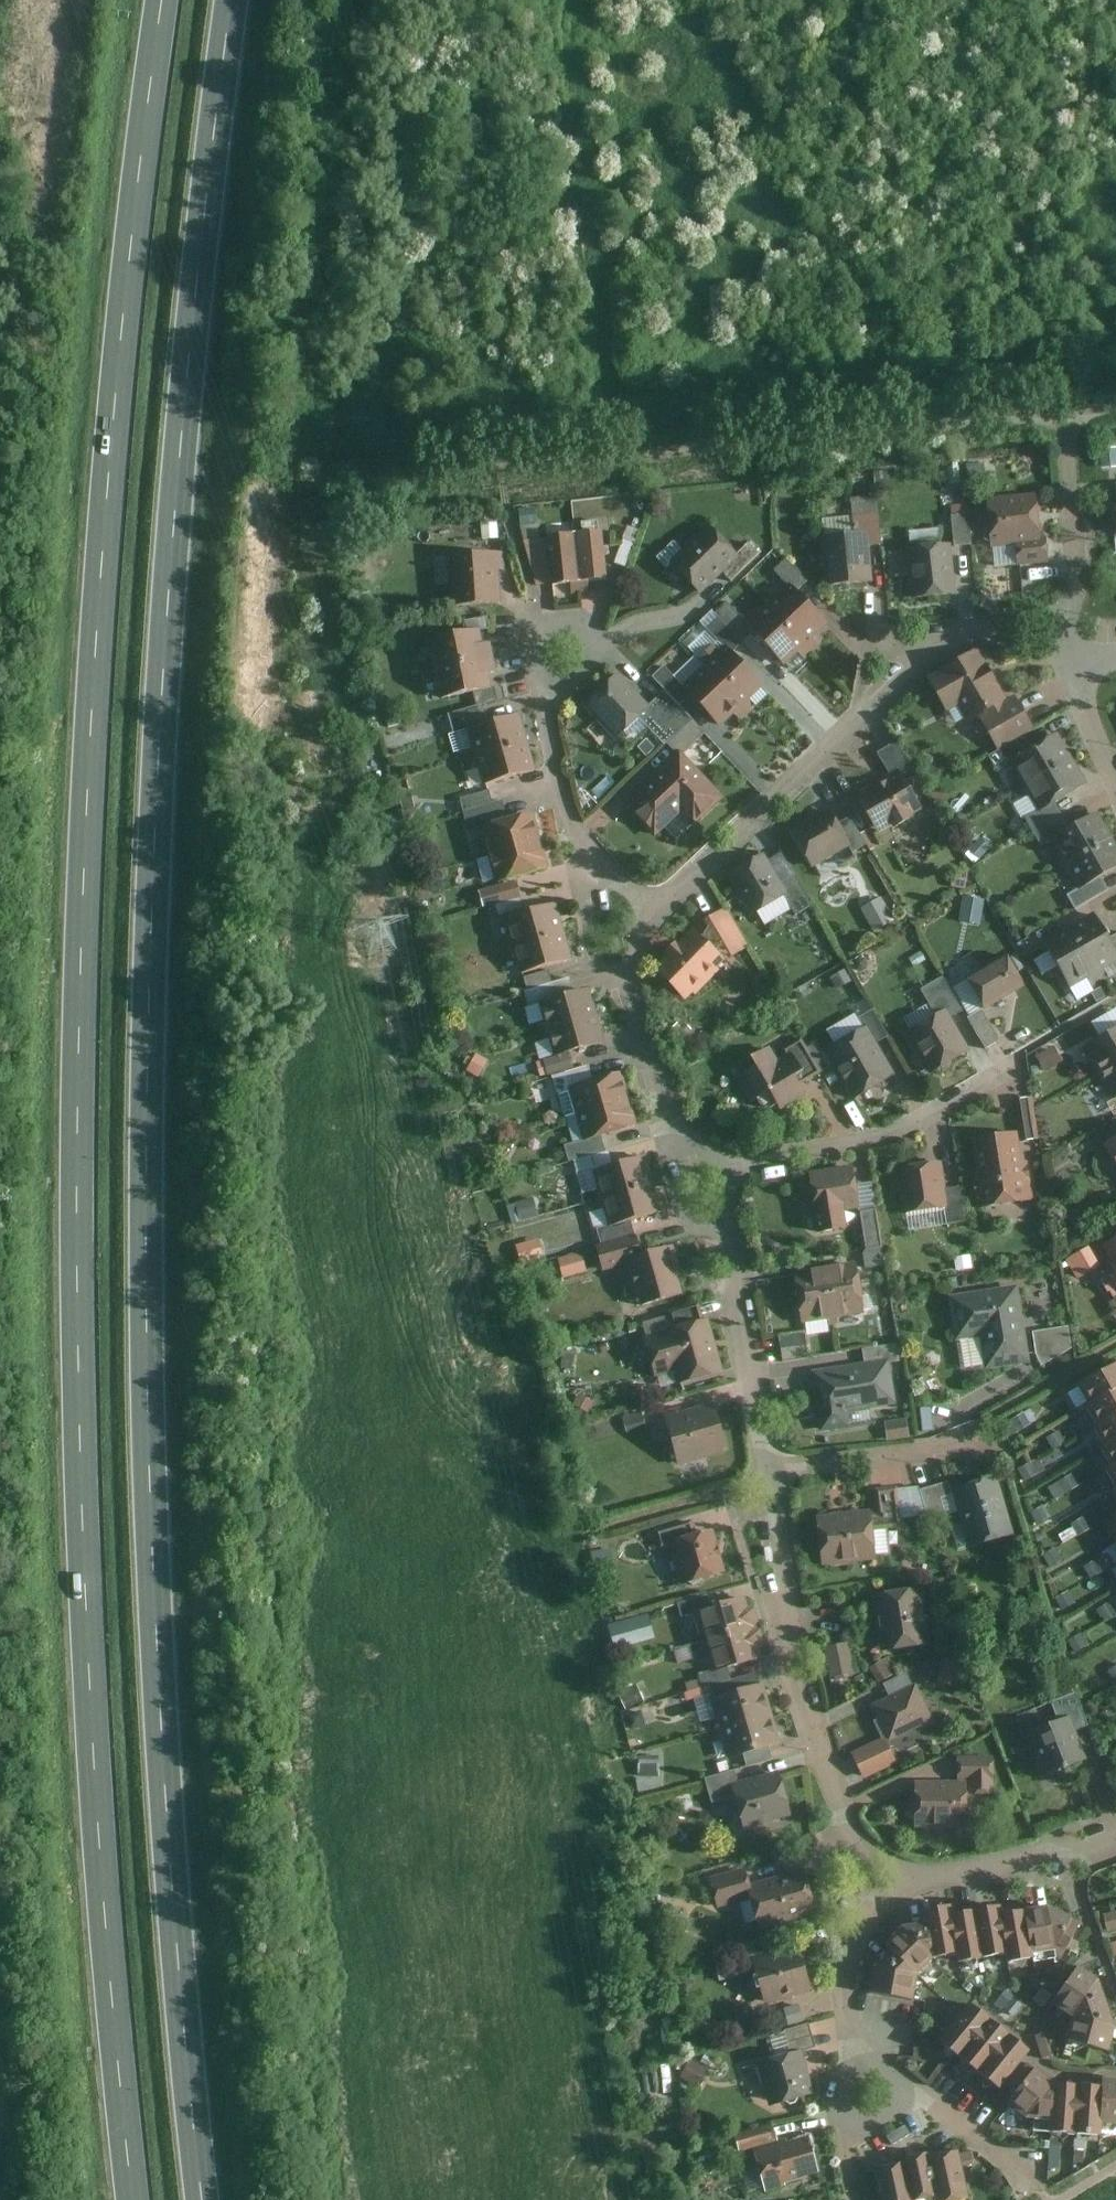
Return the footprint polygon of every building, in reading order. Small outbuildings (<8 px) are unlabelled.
[(1115,463),(1115,444),(1101,446),(1104,465),(1115,463)] [(1039,535),(1035,493),(985,497),(990,546),(1014,544),(1039,542),(1039,535)] [(851,514),(853,531),(868,530),(869,544),(880,543),(877,512),(851,514)] [(971,543),(968,513),(951,514),(954,543),(971,543)] [(679,548),(672,540),(655,557),(666,568),(669,564),(697,592),(721,571),(739,555),(735,551),(706,522),(679,548)] [(604,577),(599,528),(572,531),(576,580),(604,577)] [(869,544),(868,530),(853,531),(818,535),(824,587),(872,582),(869,544)] [(576,580),(572,531),(521,539),(534,584),(576,580)] [(746,540),(735,551),(739,555),(721,571),(730,579),(760,553),(746,540)] [(956,593),(951,541),(906,545),(911,597),(956,593)] [(1039,542),(1014,544),(1016,564),(1048,562),(1046,542),(1039,542)] [(502,568),(501,549),(447,550),(449,604),(498,602),(496,568),(502,568)] [(785,583),(795,593),(807,581),(785,559),(773,571),(785,583)] [(795,593),(785,583),(766,603),(814,651),(820,645),(813,636),(826,623),(795,593)] [(814,651),(766,603),(744,623),(783,664),(798,650),(806,658),(814,651)] [(425,638),(431,668),(436,698),(489,688),(486,673),(494,671),(490,655),(487,639),(479,640),(476,629),(425,638)] [(761,684),(723,644),(717,649),(712,644),(695,659),(701,665),(747,713),(755,706),(747,699),(761,684)] [(1006,698),(976,647),(925,676),(946,710),(956,705),(967,721),(977,715),(1006,698)] [(689,694),(681,684),(662,665),(651,675),(663,690),(678,704),(689,694)] [(747,713),(701,665),(681,684),(689,694),(718,726),(733,713),(740,720),(747,713)] [(647,703),(616,671),(581,704),(614,739),(636,717),(649,705),(647,703)] [(663,690),(647,703),(649,705),(636,717),(663,743),(664,742),(691,718),(678,704),(663,690)] [(1013,694),(1006,698),(977,715),(998,749),(1017,738),(1033,728),(1013,694)] [(451,731),(464,728),(484,722),(479,704),(446,714),(451,731)] [(465,759),(525,741),(517,713),(484,722),(464,728),(470,747),(462,749),(465,759)] [(703,731),(691,718),(664,742),(674,751),(678,748),(681,752),(703,731)] [(1057,734),(1025,752),(1009,761),(1019,779),(1013,782),(1017,790),(1072,759),(1057,734)] [(1025,752),(1017,738),(998,749),(988,755),(996,769),(1009,761),(1025,752)] [(525,741),(465,759),(467,769),(475,767),(481,785),(533,771),(525,741)] [(876,752),(889,774),(897,769),(905,782),(916,776),(895,741),(876,752)] [(681,752),(678,748),(674,751),(621,805),(653,836),(677,813),(691,826),(725,795),(681,752)] [(1072,759),(1017,790),(1022,798),(1027,794),(1037,811),(1054,801),(1085,784),(1072,759)] [(905,782),(897,769),(889,774),(853,795),(876,834),(888,828),(889,831),(912,817),(911,814),(920,809),(905,782)] [(487,789),(457,797),(460,809),(490,801),(487,789)] [(500,799),(490,801),(460,809),(467,831),(477,828),(506,820),(500,799)] [(1024,818),(1033,831),(1062,815),(1054,801),(1037,811),(1024,818)] [(837,823),(828,807),(790,828),(811,867),(847,847),(850,846),(837,823)] [(477,828),(484,853),(538,839),(531,813),(506,820),(477,828)] [(850,815),(837,823),(850,846),(847,847),(851,853),(866,844),(850,815)] [(1062,815),(1033,831),(1040,846),(1052,839),(1071,829),(1062,815)] [(1097,815),(1071,829),(1052,839),(1061,856),(1051,861),(1057,870),(1112,838),(1097,815)] [(1057,870),(1063,879),(1070,875),(1078,888),(1100,876),(1115,866),(1115,844),(1112,838),(1057,870)] [(538,839),(484,853),(492,882),(546,867),(538,839)] [(779,882),(763,853),(726,874),(750,915),(775,901),(786,894),(779,882)] [(794,874),(779,882),(786,894),(775,901),(784,919),(811,905),(794,874)] [(1109,890),(1100,876),(1078,888),(1067,895),(1076,910),(1109,890)] [(514,880),(476,891),(481,907),(493,904),(519,896),(514,880)] [(983,922),(986,897),(965,895),(962,919),(983,922)] [(519,896),(493,904),(497,915),(522,908),(519,896)] [(875,930),(895,920),(883,896),(862,906),(875,930)] [(500,948),(562,931),(554,906),(502,920),(506,936),(497,938),(500,948)] [(707,927),(700,937),(716,954),(722,948),(730,957),(748,946),(725,908),(702,920),(707,927)] [(1069,931),(1097,976),(1115,964),(1115,952),(1109,941),(1093,916),(1069,931)] [(691,928),(650,969),(683,1002),(690,994),(693,997),(719,971),(716,968),(724,961),(716,954),(700,937),(691,928)] [(569,957),(562,931),(500,948),(503,958),(512,955),(517,972),(569,957)] [(1069,931),(1045,946),(1073,991),(1097,976),(1069,931)] [(1024,986),(1007,956),(966,979),(984,1009),(1024,986)] [(546,970),(522,976),(525,987),(549,981),(546,970)] [(943,1010),(948,1019),(961,1011),(941,976),(919,989),(934,1015),(943,1010)] [(549,983),(526,989),(529,1001),(552,995),(549,983)] [(535,1034),(595,1016),(587,991),(537,1005),(542,1022),(533,1025),(535,1034)] [(868,1026),(877,1042),(887,1036),(872,1010),(857,1018),(863,1029),(868,1026)] [(934,1015),(904,1032),(929,1073),(967,1050),(948,1019),(943,1010),(934,1015)] [(998,1040),(980,1010),(967,1018),(984,1048),(998,1040)] [(603,1042),(595,1016),(535,1034),(537,1042),(546,1040),(551,1056),(568,1051),(603,1042)] [(863,1029),(824,1051),(851,1102),(896,1077),(877,1042),(868,1026),(863,1029)] [(1090,1078),(1115,1063),(1115,1028),(1085,1046),(1093,1061),(1084,1067),(1090,1078)] [(783,1057),(799,1083),(819,1072),(800,1038),(778,1051),(783,1057)] [(1038,1051),(1046,1069),(1064,1062),(1056,1044),(1038,1051)] [(776,1111),(805,1094),(799,1083),(783,1057),(776,1061),(769,1047),(748,1061),(751,1066),(735,1077),(750,1101),(755,1098),(758,1104),(763,1107),(768,1108),(773,1106),(776,1111)] [(573,1069),(568,1051),(551,1056),(539,1059),(546,1077),(550,1076),(573,1069)] [(1090,1078),(1096,1087),(1107,1081),(1115,1097),(1115,1063),(1090,1078)] [(587,1065),(573,1069),(550,1076),(555,1094),(567,1091),(566,1089),(592,1081),(587,1065)] [(573,1114),(628,1098),(620,1073),(592,1081),(566,1089),(567,1091),(573,1114)] [(635,1125),(628,1098),(573,1114),(581,1141),(599,1135),(635,1125)] [(1036,1137),(1030,1098),(1015,1100),(1021,1140),(1036,1137)] [(971,1168),(976,1208),(1033,1201),(1027,1161),(1022,1161),(1018,1133),(971,1139),(974,1168),(971,1168)] [(604,1152),(599,1135),(581,1141),(561,1145),(566,1163),(569,1162),(604,1152)] [(1102,1145),(1115,1169),(1115,1137),(1102,1145)] [(609,1167),(604,1152),(569,1162),(573,1176),(591,1172),(609,1167)] [(590,1202),(652,1186),(643,1157),(609,1167),(591,1172),(596,1191),(588,1194),(590,1202)] [(941,1162),(895,1169),(902,1215),(947,1208),(945,1190),(941,1162)] [(852,1168),(809,1174),(817,1235),(844,1231),(842,1211),(857,1209),(852,1168)] [(659,1212),(652,1186),(590,1202),(593,1211),(601,1208),(606,1226),(628,1220),(659,1212)] [(959,1188),(945,1190),(947,1208),(950,1224),(964,1221),(959,1188)] [(880,1249),(875,1210),(858,1212),(864,1251),(880,1249)] [(628,1220),(606,1226),(595,1229),(599,1246),(633,1236),(628,1220)] [(639,1255),(633,1236),(599,1246),(593,1248),(600,1273),(621,1267),(624,1259),(639,1255)] [(541,1238),(519,1242),(522,1259),(544,1254),(541,1238)] [(1099,1249),(1111,1271),(1100,1277),(1112,1300),(1115,1298),(1115,1240),(1099,1249)] [(680,1276),(671,1246),(639,1255),(624,1259),(621,1267),(630,1294),(634,1293),(638,1307),(680,1294),(675,1278),(680,1276)] [(584,1251),(559,1255),(563,1276),(588,1271),(584,1251)] [(862,1315),(855,1264),(825,1269),(832,1319),(862,1315)] [(832,1319),(825,1269),(793,1274),(800,1325),(832,1319)] [(1028,1364),(1017,1286),(948,1297),(954,1342),(980,1338),(984,1371),(1028,1364)] [(653,1379),(672,1374),(674,1385),(721,1373),(706,1319),(702,1320),(697,1303),(666,1313),(671,1330),(641,1339),(653,1379)] [(780,1326),(797,1324),(796,1312),(779,1314),(780,1326)] [(1068,1328),(1033,1334),(1037,1355),(1043,1367),(1071,1349),(1068,1328)] [(782,1333),(784,1357),(808,1354),(805,1331),(782,1333)] [(862,1350),(863,1364),(887,1360),(899,1357),(897,1346),(862,1350)] [(863,1364),(810,1372),(818,1433),(848,1429),(846,1414),(893,1406),(887,1360),(863,1364)] [(1115,1391),(1115,1367),(1076,1388),(1087,1408),(1115,1391)] [(1094,1427),(1115,1415),(1115,1391),(1087,1408),(1084,1409),(1094,1427)] [(726,1452),(711,1405),(679,1413),(677,1408),(660,1413),(675,1468),(726,1452)] [(1102,1448),(1115,1441),(1115,1415),(1094,1427),(1091,1429),(1102,1448)] [(887,1420),(890,1438),(911,1435),(908,1416),(887,1420)] [(1109,1469),(1115,1466),(1115,1441),(1102,1448),(1099,1450),(1109,1469)] [(1025,1479),(1044,1470),(1039,1459),(1020,1467),(1025,1479)] [(1115,1492),(1115,1466),(1109,1469),(1105,1472),(1115,1492)] [(1014,1537),(996,1478),(951,1492),(969,1550),(1014,1537)] [(948,1483),(919,1492),(926,1517),(944,1512),(940,1500),(951,1497),(948,1483)] [(876,1511),(868,1512),(871,1533),(899,1530),(895,1492),(875,1493),(876,1511)] [(871,1533),(868,1512),(813,1519),(819,1568),(874,1562),(871,1533)] [(667,1544),(692,1537),(688,1525),(654,1533),(658,1550),(668,1547),(667,1544)] [(692,1537),(667,1544),(668,1547),(678,1587),(722,1574),(710,1532),(692,1537)] [(928,1647),(920,1590),(871,1597),(879,1654),(928,1647)] [(692,1614),(709,1609),(705,1598),(676,1606),(679,1619),(693,1616),(692,1614)] [(693,1616),(701,1644),(753,1629),(744,1599),(709,1609),(692,1614),(693,1616)] [(610,1621),(614,1646),(656,1639),(652,1614),(610,1621)] [(753,1629),(701,1644),(709,1672),(710,1675),(727,1670),(762,1660),(753,1629)] [(852,1677),(846,1645),(823,1649),(829,1681),(852,1677)] [(881,1679),(896,1671),(889,1657),(873,1666),(881,1679)] [(709,1688),(730,1682),(727,1670),(710,1675),(709,1672),(696,1675),(700,1690),(709,1688)] [(711,1699),(758,1686),(754,1675),(730,1682),(709,1688),(711,1699)] [(709,1733),(770,1716),(761,1685),(758,1686),(711,1699),(708,1700),(713,1720),(705,1723),(709,1733)] [(888,1744),(932,1722),(914,1687),(870,1708),(888,1744)] [(1050,1705),(1059,1724),(1069,1720),(1075,1734),(1088,1728),(1075,1695),(1050,1705)] [(770,1716),(709,1733),(712,1744),(719,1742),(725,1762),(779,1748),(770,1716)] [(1075,1734),(1069,1720),(1059,1724),(1025,1737),(1042,1779),(1086,1762),(1075,1734)] [(643,1783),(665,1782),(663,1754),(642,1755),(643,1783)] [(992,1761),(956,1760),(956,1779),(971,1779),(972,1799),(992,1798),(992,1761)] [(730,1800),(738,1788),(733,1772),(703,1781),(710,1805),(730,1800)] [(788,1819),(775,1777),(738,1788),(730,1800),(742,1833),(788,1819)] [(967,1829),(966,1786),(916,1787),(917,1831),(967,1829)] [(745,1902),(749,1889),(745,1870),(706,1880),(714,1912),(745,1902)] [(749,1889),(745,1902),(755,1934),(815,1918),(803,1874),(749,1889)] [(870,1975),(867,1993),(911,2001),(914,1982),(932,1965),(954,1961),(955,1969),(1005,1962),(1005,1969),(1032,1965),(1031,1960),(1058,1955),(1063,1959),(1076,1933),(1068,1930),(1073,1921),(1047,1910),(1000,1919),(999,1910),(951,1918),(950,1908),(923,1914),(925,1928),(901,1932),(882,1950),(888,1957),(870,1975)] [(1115,1929),(1115,1910),(1104,1913),(1109,1931),(1115,1929)] [(818,1990),(804,1944),(759,1957),(773,2003),(818,1990)] [(1077,1970),(1051,2006),(1071,2021),(1065,2044),(1109,2056),(1114,2032),(1098,1983),(1077,1970)] [(789,2024),(805,2019),(800,2002),(783,2008),(789,2024)] [(956,2065),(988,2025),(968,2009),(936,2049),(956,2065)] [(783,2031),(789,2054),(801,2051),(802,2052),(815,2049),(808,2024),(783,2031)] [(1009,2039),(988,2025),(956,2065),(977,2081),(1009,2039)] [(1051,2058),(1043,2034),(1034,2037),(1042,2061),(1051,2058)] [(997,2096),(1029,2054),(1009,2039),(977,2081),(997,2096)] [(802,2052),(801,2051),(789,2054),(756,2063),(769,2108),(785,2104),(789,2102),(795,2101),(799,2100),(814,2095),(802,2052)] [(691,2060),(684,2073),(701,2083),(709,2070),(691,2060)] [(1049,2128),(1053,2089),(1034,2074),(1005,2111),(1024,2127),(1049,2128)] [(1100,2093),(1098,2132),(1115,2132),(1115,2084),(1101,2084),(1100,2093)] [(1073,2142),(1078,2091),(1053,2089),(1049,2128),(1048,2140),(1073,2142)] [(1100,2093),(1078,2091),(1073,2142),(1098,2143),(1098,2132),(1100,2093)] [(755,2145),(780,2138),(775,2122),(736,2131),(741,2149),(755,2145)] [(780,2138),(755,2145),(768,2188),(805,2178),(804,2174),(822,2168),(811,2134),(792,2139),(791,2135),(780,2138)] [(1051,2165),(1071,2166),(1071,2144),(1051,2144),(1051,2165)] [(963,2146),(930,2152),(939,2192),(941,2198),(972,2192),(963,2146)] [(939,2192),(930,2152),(906,2157),(917,2197),(939,2192)] [(906,2157),(876,2164),(884,2199),(917,2199),(917,2197),(906,2157)]
